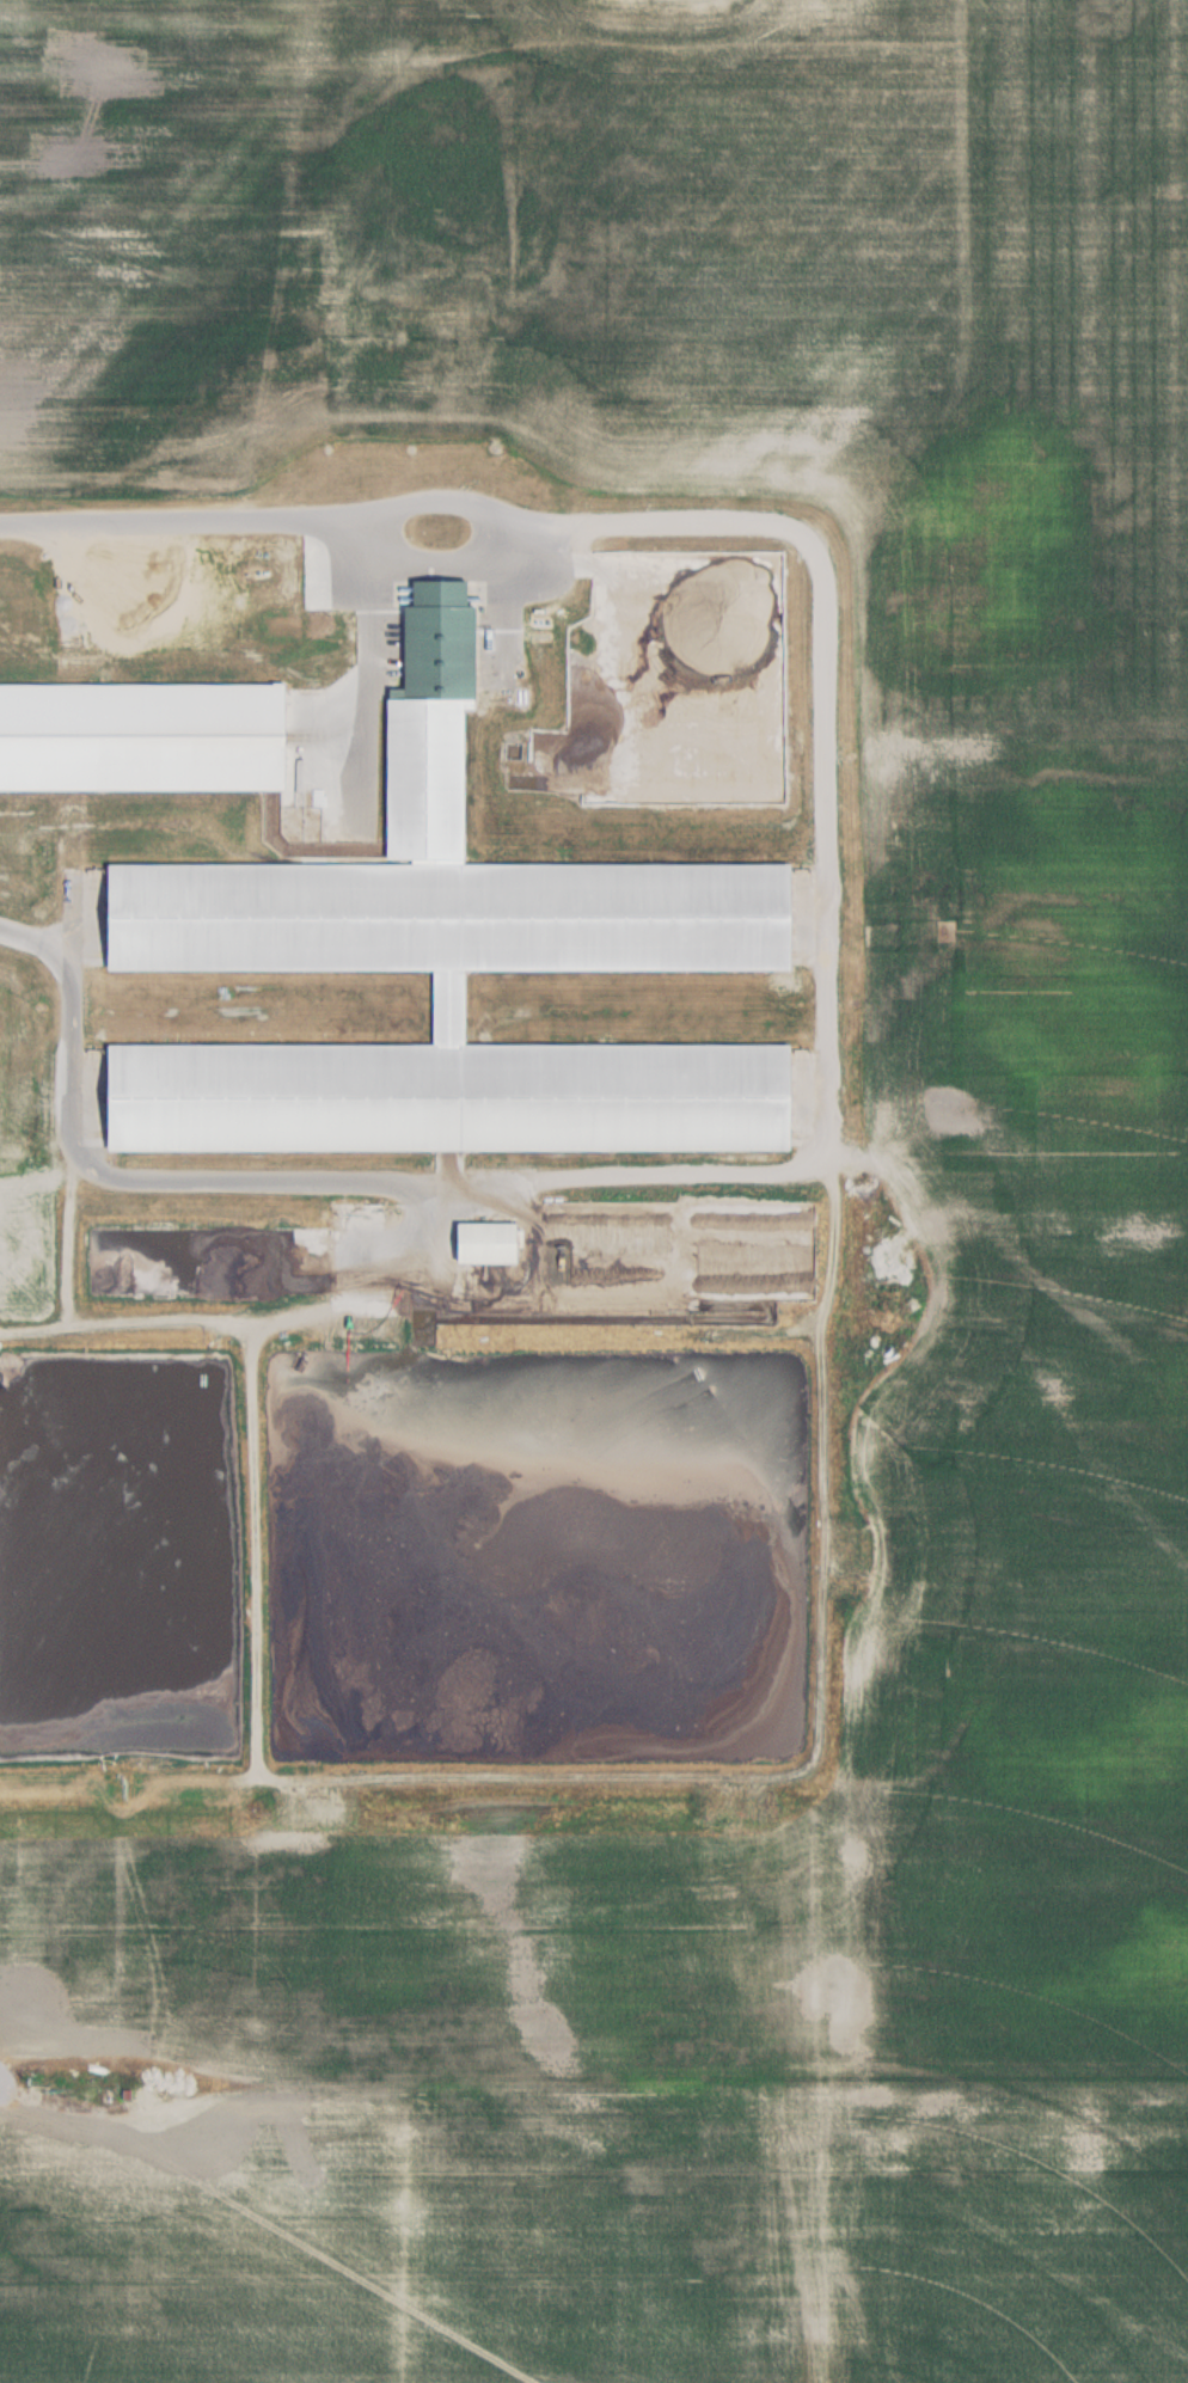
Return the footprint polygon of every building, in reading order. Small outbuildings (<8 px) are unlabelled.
[(465,863),(466,603),(464,603),(464,578),(409,578),(409,603),(401,603),(401,686),(384,686),(383,863),(103,862),(103,968),(326,969),(326,988),(374,988),(374,969),(432,969),(431,1044),(103,1043),(103,1148),(787,1151),(787,1044),(469,1043),(469,969),(787,970),(788,864),(465,863)] [(454,1222),(454,1263),(514,1263),(514,1222),(454,1222)]
